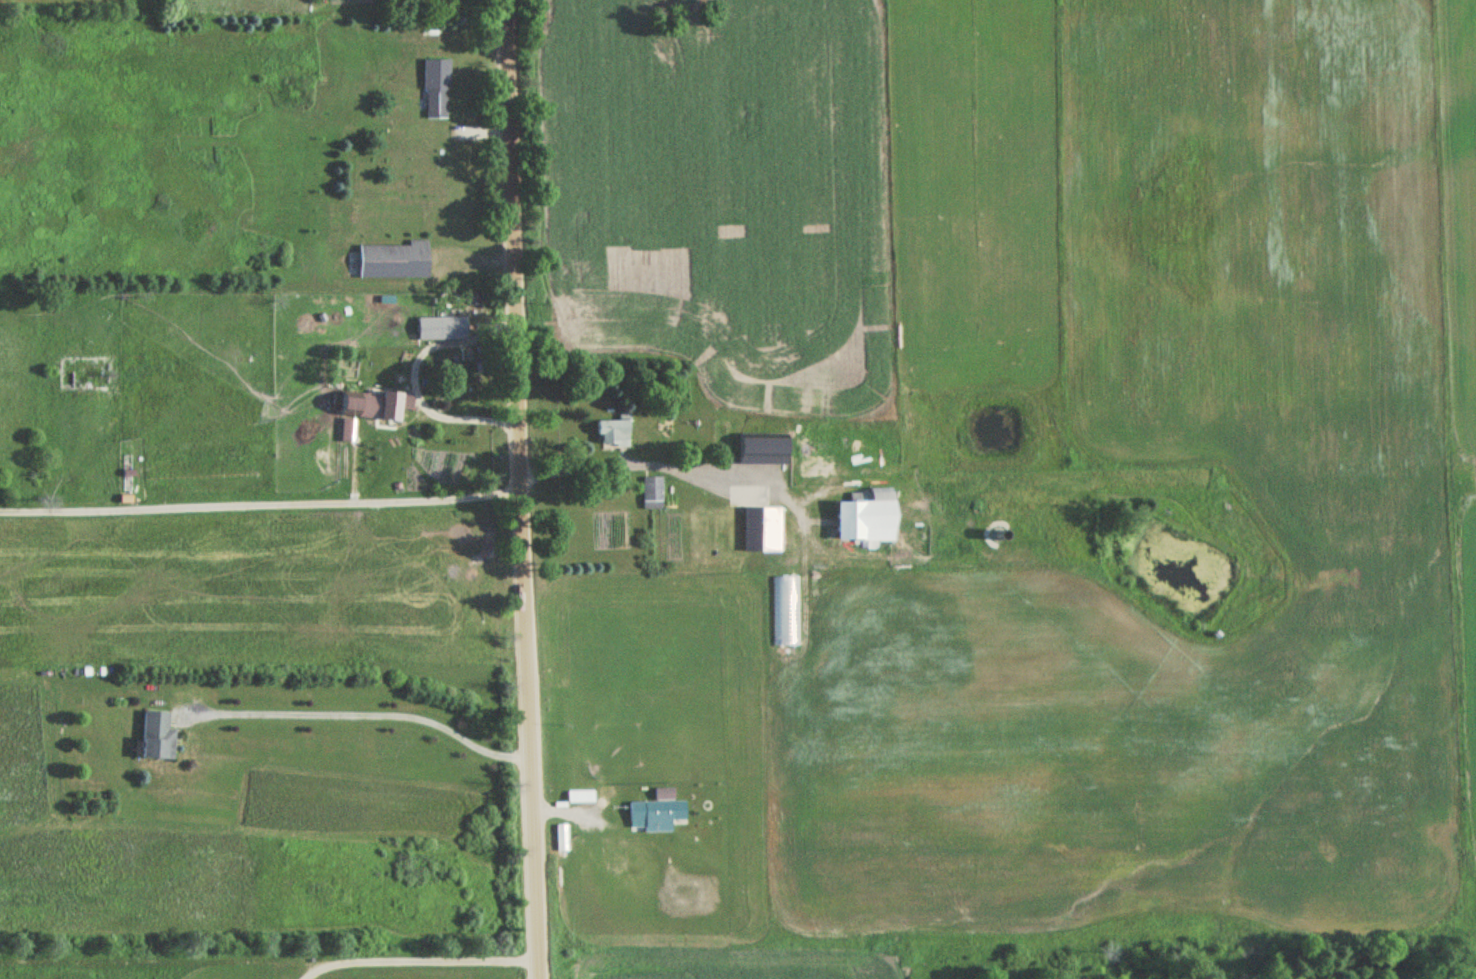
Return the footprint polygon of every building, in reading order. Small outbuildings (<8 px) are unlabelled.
[(449,59),(425,59),(425,118),(449,118),(449,59)] [(428,240),(409,240),(409,246),(358,246),(358,278),(428,278),(428,240)] [(465,340),(465,318),(416,318),(416,340),(465,340)] [(379,398),(366,396),(364,415),(408,420),(409,409),(378,406),(379,398)] [(626,419),(627,443),(597,444),(596,421),(626,419)] [(785,433),(785,463),(737,464),(736,433),(785,433)] [(798,456),(798,476),(812,476),(812,456),(798,456)] [(642,476),(642,508),(663,507),(662,476),(642,476)] [(424,492),(429,486),(420,478),(415,484),(424,492)] [(832,500),(832,538),(889,537),(889,491),(867,491),(868,500),(832,500)] [(742,506),(742,549),(780,549),(780,506),(742,506)] [(174,728),(168,727),(169,711),(141,710),(139,756),(172,758),(174,728)] [(629,821),(653,821),(653,832),(671,832),(671,819),(685,819),(685,800),(673,800),(673,788),(655,788),(655,801),(629,802),(629,821)] [(594,790),(567,790),(567,803),(594,803),(594,790)] [(556,852),(567,852),(567,824),(556,824),(556,852)]
